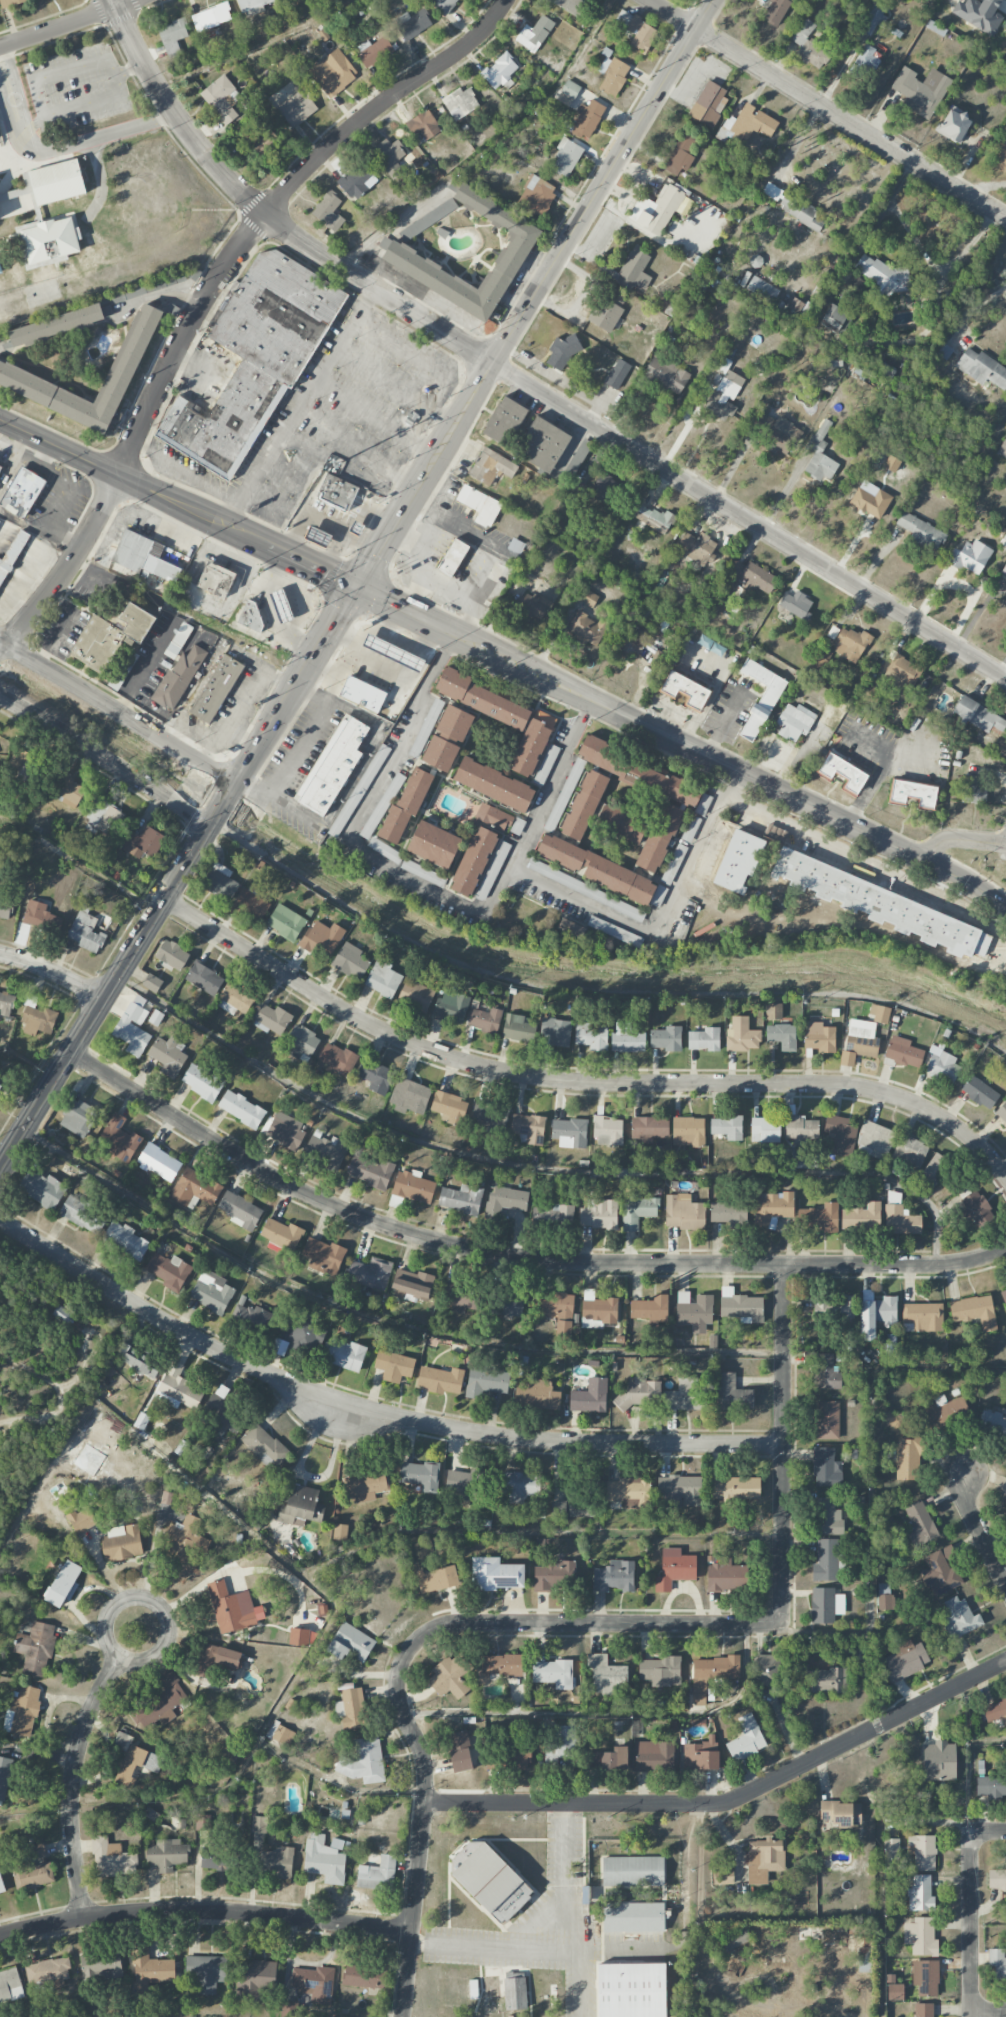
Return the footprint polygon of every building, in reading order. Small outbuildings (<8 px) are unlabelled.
[(29,0),(0,0),(0,4),(2,10),(29,0)] [(277,0),(236,0),(243,18),(264,10),(262,5),(277,0)] [(444,16),(458,0),(427,0),(444,16)] [(545,0),(579,17),(586,3),(581,0),(545,0)] [(762,18),(778,27),(792,0),(771,0),(762,18)] [(887,4),(879,0),(875,0),(860,30),(871,35),(875,25),(881,27),(886,17),(882,15),(887,4)] [(993,36),(1003,16),(995,12),(1001,0),(983,0),(982,2),(978,0),(957,0),(950,15),(993,36)] [(232,20),(226,3),(191,14),(196,31),(232,20)] [(409,17),(407,12),(393,20),(405,41),(433,26),(424,9),(409,17)] [(635,34),(630,44),(646,52),(658,29),(621,9),(614,23),(635,34)] [(555,23),(541,14),(532,29),(525,24),(514,41),(535,54),(555,23)] [(189,36),(183,18),(157,26),(168,59),(181,54),(177,40),(189,36)] [(799,46),(816,26),(806,18),(790,39),(799,46)] [(355,47),(366,68),(395,53),(386,36),(370,44),(368,40),(355,47)] [(795,54),(819,72),(830,57),(806,39),(795,54)] [(874,51),(864,45),(853,66),(871,75),(879,61),(871,57),(874,51)] [(308,70),(329,98),(359,75),(337,48),(308,70)] [(519,66),(505,51),(480,75),(495,91),(505,81),(510,86),(514,82),(509,77),(519,66)] [(605,76),(599,89),(616,97),(629,66),(605,55),(597,72),(605,76)] [(890,88),(907,97),(902,106),(930,120),(952,79),(930,68),(924,79),(901,67),(890,88)] [(199,93),(226,126),(238,116),(231,106),(242,97),(223,74),(199,93)] [(574,99),(580,87),(567,79),(560,92),(574,99)] [(726,89),(705,80),(689,117),(714,127),(726,99),(723,97),(726,89)] [(304,88),(276,106),(291,128),(319,110),(304,88)] [(469,88),(462,92),(460,88),(441,99),(454,121),(480,106),(469,88)] [(606,107),(591,99),(587,107),(580,103),(576,112),(581,114),(571,132),(587,141),(606,107)] [(778,122),(756,109),(756,108),(745,102),(736,119),(728,115),(716,135),(722,139),(724,135),(743,146),(753,129),(769,139),(778,122)] [(934,130),(959,144),(973,119),(951,106),(941,124),(938,123),(934,130)] [(404,123),(411,136),(420,131),(425,141),(441,131),(428,109),(404,123)] [(661,166),(676,176),(681,168),(686,171),(694,158),(687,153),(696,140),(684,132),(661,166)] [(584,149),(565,138),(548,168),(567,179),(584,149)] [(397,140),(390,145),(386,139),(369,150),(390,181),(404,172),(396,161),(407,154),(397,140)] [(86,194),(78,159),(21,172),(25,188),(0,193),(2,200),(34,192),(37,206),(86,194)] [(355,201),(369,188),(366,184),(374,176),(361,161),(338,182),(355,201)] [(516,205),(541,218),(557,188),(532,174),(516,205)] [(654,202),(640,195),(627,218),(660,236),(683,192),(665,182),(654,202)] [(762,193),(777,200),(783,190),(767,183),(762,193)] [(488,322),(540,228),(461,184),(452,200),(512,233),(507,243),(505,242),(479,288),(392,240),(380,262),(488,322)] [(344,220),(333,212),(342,199),(327,189),(310,215),(336,232),(344,220)] [(777,210),(819,231),(824,222),(811,215),(815,208),(786,193),(777,210)] [(456,209),(449,199),(400,231),(407,242),(456,209)] [(79,252),(71,215),(18,227),(27,269),(69,260),(67,255),(79,252)] [(343,290),(261,244),(208,338),(241,357),(210,414),(177,395),(154,437),(235,483),(343,290)] [(642,272),(651,255),(633,245),(613,281),(632,291),(635,286),(644,291),(652,278),(642,272)] [(907,266),(892,269),(876,260),(873,260),(862,254),(853,269),(875,282),(877,295),(911,291),(907,266)] [(745,290),(772,305),(780,290),(753,275),(745,290)] [(864,280),(855,277),(849,291),(858,295),(864,280)] [(621,305),(626,296),(616,291),(612,301),(621,305)] [(622,307),(598,297),(588,323),(612,332),(622,307)] [(798,315),(805,304),(794,297),(787,308),(798,315)] [(109,433),(160,310),(139,301),(97,402),(0,361),(0,387),(109,433)] [(843,335),(852,315),(829,304),(820,324),(843,335)] [(8,329),(12,347),(105,323),(100,305),(8,329)] [(545,363),(563,373),(580,341),(569,335),(565,342),(555,336),(548,351),(551,353),(545,363)] [(937,355),(947,360),(953,349),(943,344),(937,355)] [(977,354),(967,347),(954,366),(982,385),(986,379),(1005,392),(1005,391),(1005,369),(979,351),(977,354)] [(642,375),(678,396),(691,374),(655,353),(642,375)] [(744,379),(727,370),(732,361),(724,357),(711,383),(716,386),(703,412),(726,424),(736,405),(732,403),(744,379)] [(631,365),(617,358),(604,383),(617,390),(631,365)] [(500,444),(509,430),(514,433),(529,410),(504,395),(481,432),(500,444)] [(800,429),(768,414),(770,410),(761,405),(753,423),(770,431),(765,441),(789,453),(800,429)] [(550,474),(571,435),(535,416),(514,454),(550,474)] [(804,470),(829,483),(839,463),(821,454),(827,443),(822,441),(832,423),(823,418),(806,449),(813,453),(804,470)] [(1005,436),(996,453),(1005,458),(1005,436)] [(468,475),(489,487),(498,471),(511,478),(518,466),(484,447),(468,475)] [(20,466),(0,502),(0,506),(24,519),(46,480),(20,466)] [(315,497),(347,512),(359,488),(327,472),(315,497)] [(611,503),(622,484),(601,472),(590,492),(611,503)] [(478,511),(474,522),(490,529),(502,502),(462,485),(455,501),(478,511)] [(849,504),(881,519),(892,496),(878,489),(875,496),(857,487),(849,504)] [(676,516),(665,510),(662,515),(640,503),(632,517),(665,535),(676,516)] [(911,532),(909,537),(937,551),(946,533),(902,511),(895,524),(911,532)] [(303,539),(326,549),(332,535),(309,526),(303,539)] [(0,563),(0,587),(28,534),(19,529),(1,563),(0,563)] [(174,583),(181,568),(159,559),(164,545),(124,529),(111,562),(138,573),(140,569),(174,583)] [(700,533),(697,539),(685,532),(678,544),(690,550),(686,557),(705,568),(719,544),(700,533)] [(437,571),(453,578),(468,545),(452,538),(437,571)] [(505,557),(516,562),(525,544),(514,538),(505,557)] [(964,541),(960,551),(953,548),(946,563),(960,570),(961,568),(980,575),(991,548),(974,541),(972,545),(964,541)] [(778,578),(748,561),(745,566),(736,560),(728,574),(768,596),(778,578)] [(196,586),(208,591),(202,605),(201,605),(198,612),(226,623),(235,602),(223,598),(234,573),(207,561),(196,586)] [(593,607),(599,596),(583,588),(577,599),(593,607)] [(293,619),(283,589),(270,593),(280,623),(293,619)] [(551,603),(527,591),(518,609),(541,621),(551,603)] [(785,593),(778,605),(804,620),(815,602),(796,591),(792,597),(785,593)] [(236,623),(256,632),(266,609),(247,600),(236,623)] [(128,623),(123,633),(141,642),(155,616),(129,602),(120,619),(128,623)] [(565,632),(597,648),(610,621),(600,617),(598,621),(576,611),(565,632)] [(69,656),(103,674),(126,633),(92,614),(69,656)] [(861,630),(859,635),(842,626),(830,650),(856,664),(871,635),(861,630)] [(622,650),(619,655),(627,660),(632,651),(639,656),(649,636),(642,632),(639,638),(623,630),(615,646),(622,650)] [(721,658),(726,649),(701,634),(696,643),(721,658)] [(207,651),(193,644),(187,655),(179,651),(152,700),(173,712),(207,651)] [(648,665),(660,671),(667,658),(655,651),(648,665)] [(242,663),(220,653),(190,715),(212,726),(242,663)] [(883,677),(911,691),(923,668),(895,653),(883,677)] [(755,744),(786,679),(746,659),(739,672),(765,685),(740,736),(755,744)] [(531,710),(469,683),(471,677),(445,666),(434,692),(523,730),(531,710)] [(710,689),(669,671),(660,692),(675,699),(678,691),(689,696),(684,706),(699,713),(710,689)] [(386,693),(348,675),(338,696),(377,714),(386,693)] [(991,726),(1000,731),(1005,720),(961,695),(951,714),(986,734),(991,726)] [(429,738),(442,701),(432,697),(419,735),(429,738)] [(794,743),(800,733),(805,735),(816,716),(788,700),(775,723),(781,726),(777,733),(794,743)] [(421,762),(448,773),(460,744),(462,745),(474,716),(447,704),(434,733),(433,733),(421,762)] [(531,778),(555,717),(534,709),(509,770),(531,778)] [(325,818),(361,753),(356,751),(369,727),(344,714),(296,802),(325,818)] [(614,773),(621,754),(584,738),(576,757),(614,773)] [(542,786),(559,748),(550,744),(533,782),(542,786)] [(23,765),(32,760),(28,751),(19,757),(23,765)] [(848,779),(842,789),(855,797),(868,775),(829,752),(816,773),(829,781),(835,772),(848,779)] [(583,760),(573,756),(547,827),(557,831),(583,760)] [(536,787),(462,758),(452,783),(526,812),(536,787)] [(618,780),(695,808),(703,788),(670,776),(669,778),(625,762),(618,780)] [(415,817),(433,775),(413,767),(397,806),(391,804),(377,836),(398,845),(410,815),(415,817)] [(580,842),(609,778),(588,769),(560,833),(580,842)] [(54,799),(76,809),(86,787),(64,777),(54,799)] [(973,778),(962,777),(961,802),(986,803),(986,784),(972,784),(973,778)] [(888,803),(905,805),(906,799),(917,800),(916,809),(935,811),(938,786),(891,780),(888,803)] [(125,812),(97,797),(85,818),(89,820),(87,825),(111,838),(125,812)] [(637,847),(648,823),(605,802),(593,825),(637,847)] [(637,866),(657,874),(683,810),(662,802),(637,866)] [(512,813),(479,804),(474,822),(507,830),(512,813)] [(698,878),(743,894),(764,837),(782,843),(769,878),(868,914),(867,919),(881,924),(882,921),(894,925),(892,930),(909,936),(910,933),(920,936),(918,941),(934,947),(935,945),(971,957),(972,953),(983,957),(992,933),(936,913),(944,891),(738,817),(734,828),(718,823),(698,878)] [(407,853),(449,869),(461,837),(418,821),(407,853)] [(166,837),(146,825),(138,836),(131,831),(120,848),(138,860),(143,852),(152,858),(166,837)] [(449,889),(470,898),(497,834),(476,825),(449,889)] [(544,833),(535,854),(576,872),(579,865),(586,868),(582,877),(647,906),(657,883),(544,833)] [(484,901),(511,845),(501,841),(475,897),(484,901)] [(682,857),(673,853),(666,870),(675,874),(682,857)] [(232,870),(213,861),(201,888),(231,901),(239,883),(229,878),(232,870)] [(232,906),(259,922),(270,904),(259,897),(261,893),(246,884),(232,906)] [(0,892),(0,917),(11,919),(13,902),(2,900),(3,892),(0,892)] [(23,926),(59,932),(62,916),(45,913),(47,903),(28,900),(23,926)] [(307,921),(279,903),(265,925),(293,942),(307,921)] [(66,940),(99,953),(105,935),(92,930),(97,918),(78,910),(66,940)] [(639,948),(643,938),(591,916),(587,926),(639,948)] [(560,938),(576,945),(584,928),(561,918),(556,929),(562,932),(560,938)] [(346,930),(333,923),(329,928),(314,919),(299,946),(312,954),(314,950),(329,959),(346,930)] [(154,957),(181,972),(190,953),(164,939),(154,957)] [(362,950),(343,941),(331,967),(362,980),(370,962),(359,957),(362,950)] [(392,999),(403,976),(390,970),(392,965),(376,958),(363,986),(392,999)] [(184,981),(215,995),(224,976),(193,962),(184,981)] [(155,994),(163,981),(149,973),(141,985),(155,994)] [(397,1002),(427,1012),(434,989),(404,980),(397,1002)] [(235,1010),(244,1015),(254,998),(227,983),(215,1005),(233,1014),(235,1010)] [(431,1018),(445,1022),(445,1020),(462,1024),(470,996),(444,990),(442,998),(437,997),(431,1018)] [(112,1035),(129,1043),(125,1051),(139,1058),(152,1034),(140,1028),(148,1011),(142,1008),(146,999),(134,993),(112,1035)] [(57,1011),(44,1008),(43,1011),(34,1009),(37,999),(27,996),(19,1025),(37,1030),(51,1034),(57,1011)] [(292,1015),(276,1006),(274,1010),(259,1002),(249,1021),(268,1032),(269,1029),(280,1035),(292,1015)] [(765,1020),(782,1020),(782,1004),(765,1004),(765,1020)] [(868,1019),(887,1023),(890,1008),(871,1004),(868,1019)] [(489,1012),(471,1009),(467,1028),(497,1033),(501,1010),(490,1008),(489,1012)] [(524,1016),(506,1013),(501,1037),(533,1043),(536,1025),(523,1022),(524,1016)] [(748,1016),(731,1016),(731,1029),(726,1029),(726,1050),(761,1050),(760,1030),(748,1030),(748,1016)] [(569,1047),(571,1020),(541,1019),(540,1034),(550,1035),(549,1046),(569,1047)] [(589,1051),(607,1051),(608,1027),(596,1027),(597,1019),(576,1019),(575,1044),(589,1045),(589,1051)] [(645,1050),(645,1032),(634,1033),(634,1019),(615,1019),(616,1032),(611,1033),(612,1051),(645,1050)] [(846,1050),(841,1050),(840,1065),(853,1066),(855,1055),(877,1057),(879,1039),(874,1038),(876,1022),(849,1019),(846,1050)] [(835,1027),(822,1027),(822,1022),(807,1022),(807,1031),(804,1031),(804,1048),(820,1048),(820,1053),(835,1053),(835,1027)] [(320,1036),(293,1025),(285,1045),(293,1048),(290,1055),(300,1059),(302,1054),(311,1058),(320,1036)] [(780,1042),(780,1051),(795,1052),(796,1025),(766,1025),(766,1041),(780,1042)] [(680,1050),(681,1026),(664,1026),(664,1030),(650,1029),(650,1050),(680,1050)] [(719,1050),(720,1027),(704,1027),(704,1031),(688,1031),(688,1050),(719,1050)] [(918,1068),(923,1050),(909,1046),(911,1040),(890,1035),(884,1059),(918,1068)] [(158,1037),(146,1054),(165,1066),(164,1068),(175,1075),(188,1056),(181,1051),(185,1045),(170,1036),(166,1042),(158,1037)] [(348,1076),(358,1057),(327,1040),(317,1059),(348,1076)] [(932,1049),(923,1073),(953,1085),(962,1061),(932,1049)] [(356,1076),(371,1081),(368,1090),(385,1096),(394,1070),(362,1059),(356,1076)] [(225,1083),(191,1063),(180,1083),(213,1102),(225,1083)] [(960,1090),(989,1111),(1000,1095),(971,1074),(960,1090)] [(423,1115),(431,1088),(397,1077),(388,1107),(407,1113),(408,1110),(423,1115)] [(257,1129),(267,1110),(226,1090),(217,1109),(257,1129)] [(430,1110),(448,1115),(446,1122),(459,1126),(467,1100),(436,1090),(430,1110)] [(59,1126),(86,1138),(99,1110),(72,1098),(59,1126)] [(1005,1125),(1005,1100),(994,1113),(1005,1125)] [(508,1105),(470,1104),(470,1122),(487,1123),(487,1131),(507,1132),(508,1105)] [(96,1144),(129,1162),(142,1137),(131,1132),(130,1135),(120,1130),(126,1118),(113,1111),(96,1144)] [(302,1123),(276,1111),(264,1136),(297,1151),(305,1132),(299,1129),(302,1123)] [(542,1146),(545,1117),(512,1114),(510,1133),(520,1134),(520,1136),(526,1137),(525,1144),(542,1146)] [(726,1140),(741,1141),(742,1117),(710,1116),(710,1134),(727,1134),(726,1140)] [(779,1143),(780,1117),(751,1116),(750,1142),(779,1143)] [(834,1134),(832,1154),(852,1156),(856,1119),(826,1116),(824,1133),(834,1134)] [(622,1117),(593,1117),(593,1145),(622,1145),(622,1117)] [(668,1138),(668,1117),(631,1118),(631,1141),(653,1140),(653,1138),(668,1138)] [(704,1118),(673,1117),(672,1146),(703,1146),(704,1118)] [(785,1139),(818,1140),(818,1117),(786,1117),(785,1139)] [(559,1139),(558,1147),(586,1149),(587,1120),(552,1119),(551,1139),(559,1139)] [(885,1161),(896,1132),(865,1120),(853,1148),(885,1161)] [(332,1136),(329,1142),(312,1134),(303,1153),(338,1169),(350,1144),(332,1136)] [(891,1156),(919,1169),(929,1147),(901,1134),(891,1156)] [(182,1163),(148,1142),(135,1163),(170,1183),(182,1163)] [(346,1175),(386,1190),(395,1165),(379,1159),(378,1161),(354,1152),(346,1175)] [(919,1180),(934,1187),(949,1160),(933,1152),(919,1180)] [(186,1208),(193,1196),(212,1207),(223,1187),(186,1166),(168,1198),(186,1208)] [(54,1210),(67,1186),(47,1175),(46,1178),(28,1169),(17,1191),(54,1210)] [(430,1205),(436,1183),(420,1178),(422,1172),(411,1169),(410,1173),(398,1170),(391,1193),(430,1205)] [(483,1189),(460,1184),(459,1191),(441,1187),(437,1207),(478,1215),(483,1189)] [(485,1218),(499,1220),(501,1207),(525,1211),(529,1192),(491,1186),(485,1218)] [(978,1228),(995,1217),(977,1189),(960,1199),(978,1228)] [(254,1230),(264,1209),(225,1190),(215,1212),(254,1230)] [(794,1192),(780,1192),(780,1193),(756,1193),(756,1229),(776,1229),(776,1217),(793,1217),(794,1192)] [(95,1219),(100,1211),(70,1193),(58,1213),(97,1236),(104,1224),(95,1219)] [(638,1232),(638,1217),(658,1217),(658,1199),(639,1198),(639,1194),(623,1193),(622,1231),(638,1232)] [(665,1194),(665,1229),(705,1228),(704,1203),(690,1203),(690,1194),(665,1194)] [(580,1208),(579,1227),(616,1228),(617,1200),(588,1199),(588,1208),(580,1208)] [(710,1202),(710,1222),(743,1222),(743,1201),(710,1202)] [(880,1202),(866,1201),(866,1208),(841,1208),(841,1229),(879,1229),(880,1202)] [(838,1202),(824,1202),(823,1209),(797,1208),(797,1231),(838,1231),(838,1202)] [(574,1205),(533,1203),(532,1221),(573,1223),(574,1205)] [(259,1238),(294,1252),(303,1229),(289,1224),(288,1226),(267,1218),(259,1238)] [(140,1261),(150,1243),(133,1233),(134,1231),(113,1219),(101,1239),(140,1261)] [(308,1236),(301,1255),(310,1258),(307,1267),(336,1277),(346,1250),(308,1236)] [(145,1269),(165,1281),(162,1285),(177,1294),(193,1267),(173,1255),(170,1261),(155,1252),(145,1269)] [(345,1281),(385,1292),(393,1262),(371,1256),(368,1265),(351,1260),(345,1281)] [(227,1279),(203,1268),(189,1299),(223,1315),(235,1289),(224,1284),(227,1279)] [(434,1275),(417,1271),(417,1274),(397,1269),(391,1296),(405,1299),(405,1297),(427,1303),(434,1275)] [(477,1313),(477,1284),(442,1283),(442,1296),(450,1296),(449,1313),(477,1313)] [(574,1294),(509,1287),(508,1296),(497,1295),(495,1314),(522,1317),(523,1305),(535,1306),(534,1312),(557,1314),(555,1337),(570,1338),(574,1294)] [(763,1296),(733,1296),(733,1287),(720,1287),(720,1317),(739,1317),(739,1323),(763,1323),(763,1296)] [(617,1322),(617,1299),(594,1298),(595,1289),(583,1289),(582,1321),(617,1322)] [(712,1295),(696,1295),(695,1303),(689,1303),(689,1292),(677,1291),(676,1325),(692,1325),(691,1334),(705,1334),(705,1324),(712,1324),(712,1295)] [(667,1295),(653,1294),(653,1301),(630,1300),(629,1319),(667,1320),(667,1295)] [(277,1316),(254,1305),(252,1310),(243,1306),(247,1298),(241,1295),(231,1317),(268,1334),(277,1316)] [(896,1323),(896,1296),(882,1297),(882,1301),(860,1301),(860,1341),(874,1341),(874,1323),(896,1323)] [(995,1331),(992,1296),(949,1300),(951,1321),(980,1318),(981,1332),(995,1331)] [(853,1297),(827,1297),(827,1302),(814,1302),(814,1316),(852,1317),(853,1297)] [(942,1303),(902,1304),(902,1332),(942,1331),(942,1303)] [(68,1328),(76,1316),(58,1304),(50,1316),(68,1328)] [(324,1331),(286,1314),(275,1339),(312,1357),(324,1331)] [(358,1373),(367,1347),(350,1342),(349,1344),(328,1337),(320,1360),(358,1373)] [(153,1377),(160,1360),(120,1343),(113,1361),(153,1377)] [(374,1368),(384,1370),(382,1380),(399,1384),(401,1376),(412,1378),(415,1358),(377,1351),(374,1368)] [(841,1389),(841,1372),(833,1372),(834,1354),(804,1353),(804,1364),(813,1364),(813,1389),(841,1389)] [(184,1366),(171,1360),(156,1392),(195,1409),(204,1390),(178,1379),(184,1366)] [(465,1397),(489,1400),(490,1392),(507,1394),(510,1371),(469,1365),(465,1397)] [(451,1372),(420,1366),(416,1388),(459,1395),(464,1370),(451,1368),(451,1372)] [(735,1372),(717,1373),(718,1409),(753,1409),(753,1389),(735,1390),(735,1372)] [(660,1404),(659,1381),(644,1382),(644,1376),(633,1377),(634,1382),(624,1382),(624,1397),(617,1397),(617,1405),(660,1404)] [(587,1391),(570,1390),(569,1411),(606,1412),(607,1378),(588,1377),(587,1391)] [(698,1377),(678,1377),(678,1391),(666,1390),(665,1409),(706,1410),(706,1398),(698,1397),(698,1377)] [(561,1392),(550,1391),(551,1381),(517,1379),(515,1406),(560,1409),(561,1392)] [(226,1428),(234,1434),(245,1416),(213,1394),(200,1413),(217,1424),(213,1430),(221,1436),(226,1428)] [(962,1396),(946,1402),(943,1395),(933,1398),(935,1403),(925,1407),(933,1430),(970,1418),(962,1396)] [(838,1440),(839,1401),(815,1401),(814,1439),(838,1440)] [(986,1429),(1005,1435),(1005,1410),(1005,1414),(992,1410),(986,1429)] [(290,1454),(256,1422),(239,1440),(273,1472),(290,1454)] [(896,1439),(898,1480),(919,1480),(918,1438),(896,1439)] [(833,1447),(813,1448),(813,1487),(841,1486),(841,1462),(834,1462),(833,1447)] [(400,1463),(399,1483),(421,1484),(421,1492),(438,1493),(438,1464),(400,1463)] [(353,1503),(376,1501),(375,1493),(388,1491),(386,1472),(343,1477),(346,1498),(352,1497),(353,1503)] [(508,1503),(524,1504),(525,1496),(537,1497),(538,1474),(501,1472),(500,1493),(508,1494),(508,1503)] [(700,1477),(658,1476),(657,1497),(670,1497),(670,1510),(681,1510),(681,1507),(700,1507),(700,1477)] [(759,1501),(760,1478),(712,1477),(711,1499),(759,1501)] [(646,1509),(647,1478),(617,1478),(617,1481),(606,1481),(606,1502),(632,1502),(632,1509),(646,1509)] [(322,1522),(325,1505),(313,1502),(316,1489),(292,1484),(287,1505),(280,1504),(277,1522),(303,1527),(305,1519),(322,1522)] [(842,1535),(842,1510),(834,1509),(834,1498),(819,1498),(818,1534),(842,1535)] [(939,1536),(922,1499),(904,1508),(914,1529),(907,1532),(914,1547),(939,1536)] [(551,1522),(567,1522),(567,1517),(595,1517),(595,1501),(551,1502),(551,1522)] [(97,1524),(88,1507),(77,1514),(75,1510),(66,1515),(76,1535),(97,1524)] [(210,1540),(196,1535),(201,1518),(185,1514),(182,1526),(169,1522),(163,1541),(172,1544),(168,1557),(192,1564),(195,1552),(205,1555),(210,1540)] [(100,1537),(104,1559),(112,1558),(113,1561),(143,1555),(137,1523),(106,1529),(108,1536),(100,1537)] [(333,1540),(346,1541),(348,1525),(334,1524),(333,1540)] [(836,1581),(837,1539),(818,1539),(817,1564),(812,1564),(812,1580),(836,1581)] [(923,1557),(928,1569),(922,1572),(933,1598),(964,1585),(956,1566),(949,1569),(946,1561),(954,1558),(949,1546),(923,1557)] [(695,1581),(696,1556),(680,1555),(680,1548),(662,1548),(661,1577),(655,1577),(654,1593),(671,1593),(671,1580),(695,1581)] [(524,1587),(524,1565),(499,1564),(499,1557),(472,1557),(471,1590),(496,1591),(496,1587),(524,1587)] [(707,1591),(747,1590),(747,1565),(731,1566),(731,1557),(720,1557),(720,1564),(707,1565),(707,1591)] [(44,1600),(60,1608),(65,1598),(69,1601),(78,1584),(74,1582),(82,1568),(65,1559),(44,1600)] [(533,1587),(574,1587),(574,1560),(552,1560),(552,1566),(534,1565),(533,1587)] [(593,1568),(593,1591),(608,1592),(608,1590),(633,1590),(634,1561),(609,1560),(609,1568),(593,1568)] [(421,1568),(414,1570),(421,1594),(459,1584),(454,1565),(423,1573),(421,1568)] [(207,1583),(219,1635),(258,1625),(257,1620),(265,1619),(262,1605),(253,1608),(248,1590),(228,1596),(224,1579),(207,1583)] [(892,1583),(877,1584),(878,1610),(892,1610),(892,1583)] [(834,1588),(812,1587),(811,1623),(834,1624),(834,1614),(844,1614),(844,1594),(834,1594),(834,1588)] [(972,1616),(962,1595),(943,1604),(947,1614),(940,1617),(951,1640),(984,1625),(978,1614),(972,1616)] [(29,1635),(16,1634),(13,1653),(25,1655),(22,1674),(47,1678),(55,1625),(32,1621),(29,1635)] [(376,1641),(343,1621),(325,1651),(342,1661),(347,1653),(363,1663),(376,1641)] [(288,1644),(313,1648),(316,1632),(290,1628),(288,1644)] [(921,1643),(913,1646),(909,1638),(891,1646),(894,1653),(882,1658),(886,1667),(884,1668),(890,1683),(931,1665),(921,1643)] [(242,1653),(202,1643),(194,1675),(213,1680),(218,1663),(238,1668),(242,1653)] [(431,1670),(434,1674),(427,1680),(440,1697),(449,1690),(457,1700),(470,1689),(461,1677),(468,1672),(453,1653),(431,1670)] [(607,1653),(587,1653),(587,1668),(592,1668),(592,1694),(612,1694),(612,1687),(627,1687),(627,1665),(607,1666),(607,1653)] [(753,1655),(755,1686),(769,1686),(769,1690),(780,1689),(778,1654),(753,1655)] [(522,1655),(481,1656),(481,1676),(522,1675),(522,1655)] [(638,1660),(639,1681),(651,1680),(651,1686),(680,1686),(680,1655),(661,1655),(661,1660),(638,1660)] [(693,1658),(693,1705),(706,1705),(706,1679),(740,1679),(740,1658),(693,1658)] [(531,1682),(555,1682),(555,1690),(572,1690),(572,1661),(532,1661),(531,1682)] [(188,1698),(169,1668),(156,1677),(165,1690),(130,1713),(141,1731),(159,1720),(163,1725),(177,1716),(172,1709),(188,1698)] [(844,1669),(804,1669),(803,1693),(844,1693),(844,1669)] [(41,1689),(20,1685),(18,1697),(10,1696),(3,1732),(31,1738),(41,1689)] [(341,1716),(343,1730),(367,1727),(362,1687),(340,1690),(342,1702),(334,1702),(336,1717),(341,1716)] [(1005,1716),(1005,1698),(982,1705),(986,1722),(1005,1716)] [(737,1719),(744,1735),(725,1744),(733,1763),(767,1747),(751,1712),(737,1719)] [(295,1731),(273,1721),(266,1736),(289,1746),(295,1731)] [(574,1725),(552,1726),(552,1736),(546,1736),(547,1758),(575,1758),(574,1725)] [(454,1773),(474,1768),(465,1730),(445,1735),(454,1773)] [(130,1745),(132,1737),(117,1731),(112,1746),(125,1750),(114,1784),(132,1790),(135,1779),(131,1778),(136,1765),(158,1773),(163,1757),(130,1745)] [(683,1744),(684,1770),(718,1770),(717,1734),(708,1735),(708,1743),(683,1744)] [(385,1782),(379,1736),(353,1739),(355,1758),(337,1760),(339,1777),(362,1774),(363,1784),(385,1782)] [(635,1769),(673,1770),(674,1742),(635,1741),(635,1769)] [(923,1745),(923,1781),(956,1781),(955,1742),(933,1742),(933,1744),(923,1745)] [(627,1747),(613,1746),(613,1752),(590,1752),(590,1769),(626,1770),(627,1747)] [(531,1750),(511,1749),(511,1770),(531,1770),(531,1750)] [(0,1757),(0,1800),(5,1801),(12,1759),(0,1757)] [(976,1798),(1005,1797),(1005,1777),(976,1777),(976,1798)] [(860,1802),(820,1802),(820,1820),(832,1820),(832,1827),(861,1827),(860,1802)] [(251,1832),(266,1832),(267,1816),(252,1816),(251,1832)] [(343,1885),(346,1852),(342,1852),(343,1840),(331,1839),(330,1846),(324,1846),(325,1834),(307,1832),(304,1873),(324,1874),(324,1884),(343,1885)] [(94,1836),(95,1878),(118,1877),(118,1873),(137,1873),(136,1854),(121,1854),(121,1843),(107,1844),(107,1835),(94,1836)] [(935,1870),(935,1835),(908,1835),(907,1847),(914,1847),(914,1870),(935,1870)] [(883,1869),(898,1869),(899,1839),(884,1838),(883,1869)] [(187,1864),(187,1844),(180,1845),(180,1839),(155,1839),(155,1845),(146,1845),(146,1865),(157,1865),(158,1874),(173,1874),(173,1865),(187,1864)] [(450,1876),(502,1926),(535,1892),(481,1840),(476,1845),(471,1839),(449,1861),(457,1869),(450,1876)] [(747,1884),(767,1884),(767,1871),(783,1871),(783,1841),(771,1841),(771,1840),(747,1840),(747,1884)] [(46,1857),(43,1843),(26,1847),(30,1861),(46,1857)] [(292,1880),(293,1847),(280,1847),(280,1852),(262,1852),(261,1873),(278,1873),(278,1879),(292,1880)] [(395,1855),(380,1854),(379,1868),(358,1867),(357,1888),(393,1890),(395,1855)] [(201,1870),(229,1870),(229,1855),(201,1855),(201,1870)] [(664,1886),(663,1857),(602,1858),(602,1887),(664,1886)] [(54,1883),(50,1860),(13,1867),(17,1890),(54,1883)] [(988,1868),(988,1889),(1005,1889),(1005,1868),(988,1868)] [(713,1874),(713,1884),(732,1884),(732,1874),(713,1874)] [(908,1911),(934,1910),(934,1897),(931,1897),(930,1874),(913,1875),(913,1888),(908,1888),(908,1911)] [(602,1904),(603,1933),(664,1932),(664,1903),(602,1904)] [(934,1917),(914,1918),(914,1923),(903,1923),(903,1944),(912,1944),(912,1956),(938,1956),(937,1940),(934,1940),(934,1917)] [(729,1961),(755,1950),(745,1927),(719,1938),(729,1961)] [(175,1981),(174,1959),(149,1960),(148,1946),(132,1947),(134,1982),(175,1981)] [(1004,1958),(1004,1949),(987,1949),(987,1966),(994,1966),(994,1979),(1005,1979),(1005,1958),(1004,1958)] [(122,1978),(120,1952),(80,1955),(82,1981),(122,1978)] [(216,1995),(216,1982),(226,1982),(227,1957),(186,1956),(186,1976),(196,1976),(196,1994),(216,1995)] [(65,1987),(63,1980),(69,1979),(68,1969),(71,1969),(68,1957),(24,1965),(28,1985),(39,1983),(41,1991),(65,1987)] [(275,1961),(238,1960),(236,2001),(273,2002),(275,1961)] [(937,1960),(912,1961),(912,1986),(918,1985),(918,1996),(938,1996),(937,1960)] [(665,1963),(597,1964),(598,2016),(665,2016),(665,1963)] [(385,1990),(387,1970),(344,1964),(342,1984),(385,1990)] [(24,1996),(16,1967),(0,1972),(0,2003),(24,1996)] [(292,1969),(291,1988),(299,1988),(299,1993),(311,1994),(311,2004),(332,2005),(334,1968),(316,1967),(316,1970),(292,1969)] [(526,2009),(525,1972),(504,1972),(505,2010),(526,2009)] [(485,2011),(501,2011),(500,1976),(484,1976),(485,2011)] [(888,2000),(903,2000),(903,1984),(888,1984),(888,2000)] [(933,2003),(913,2004),(913,2016),(933,2016),(933,2003)]
